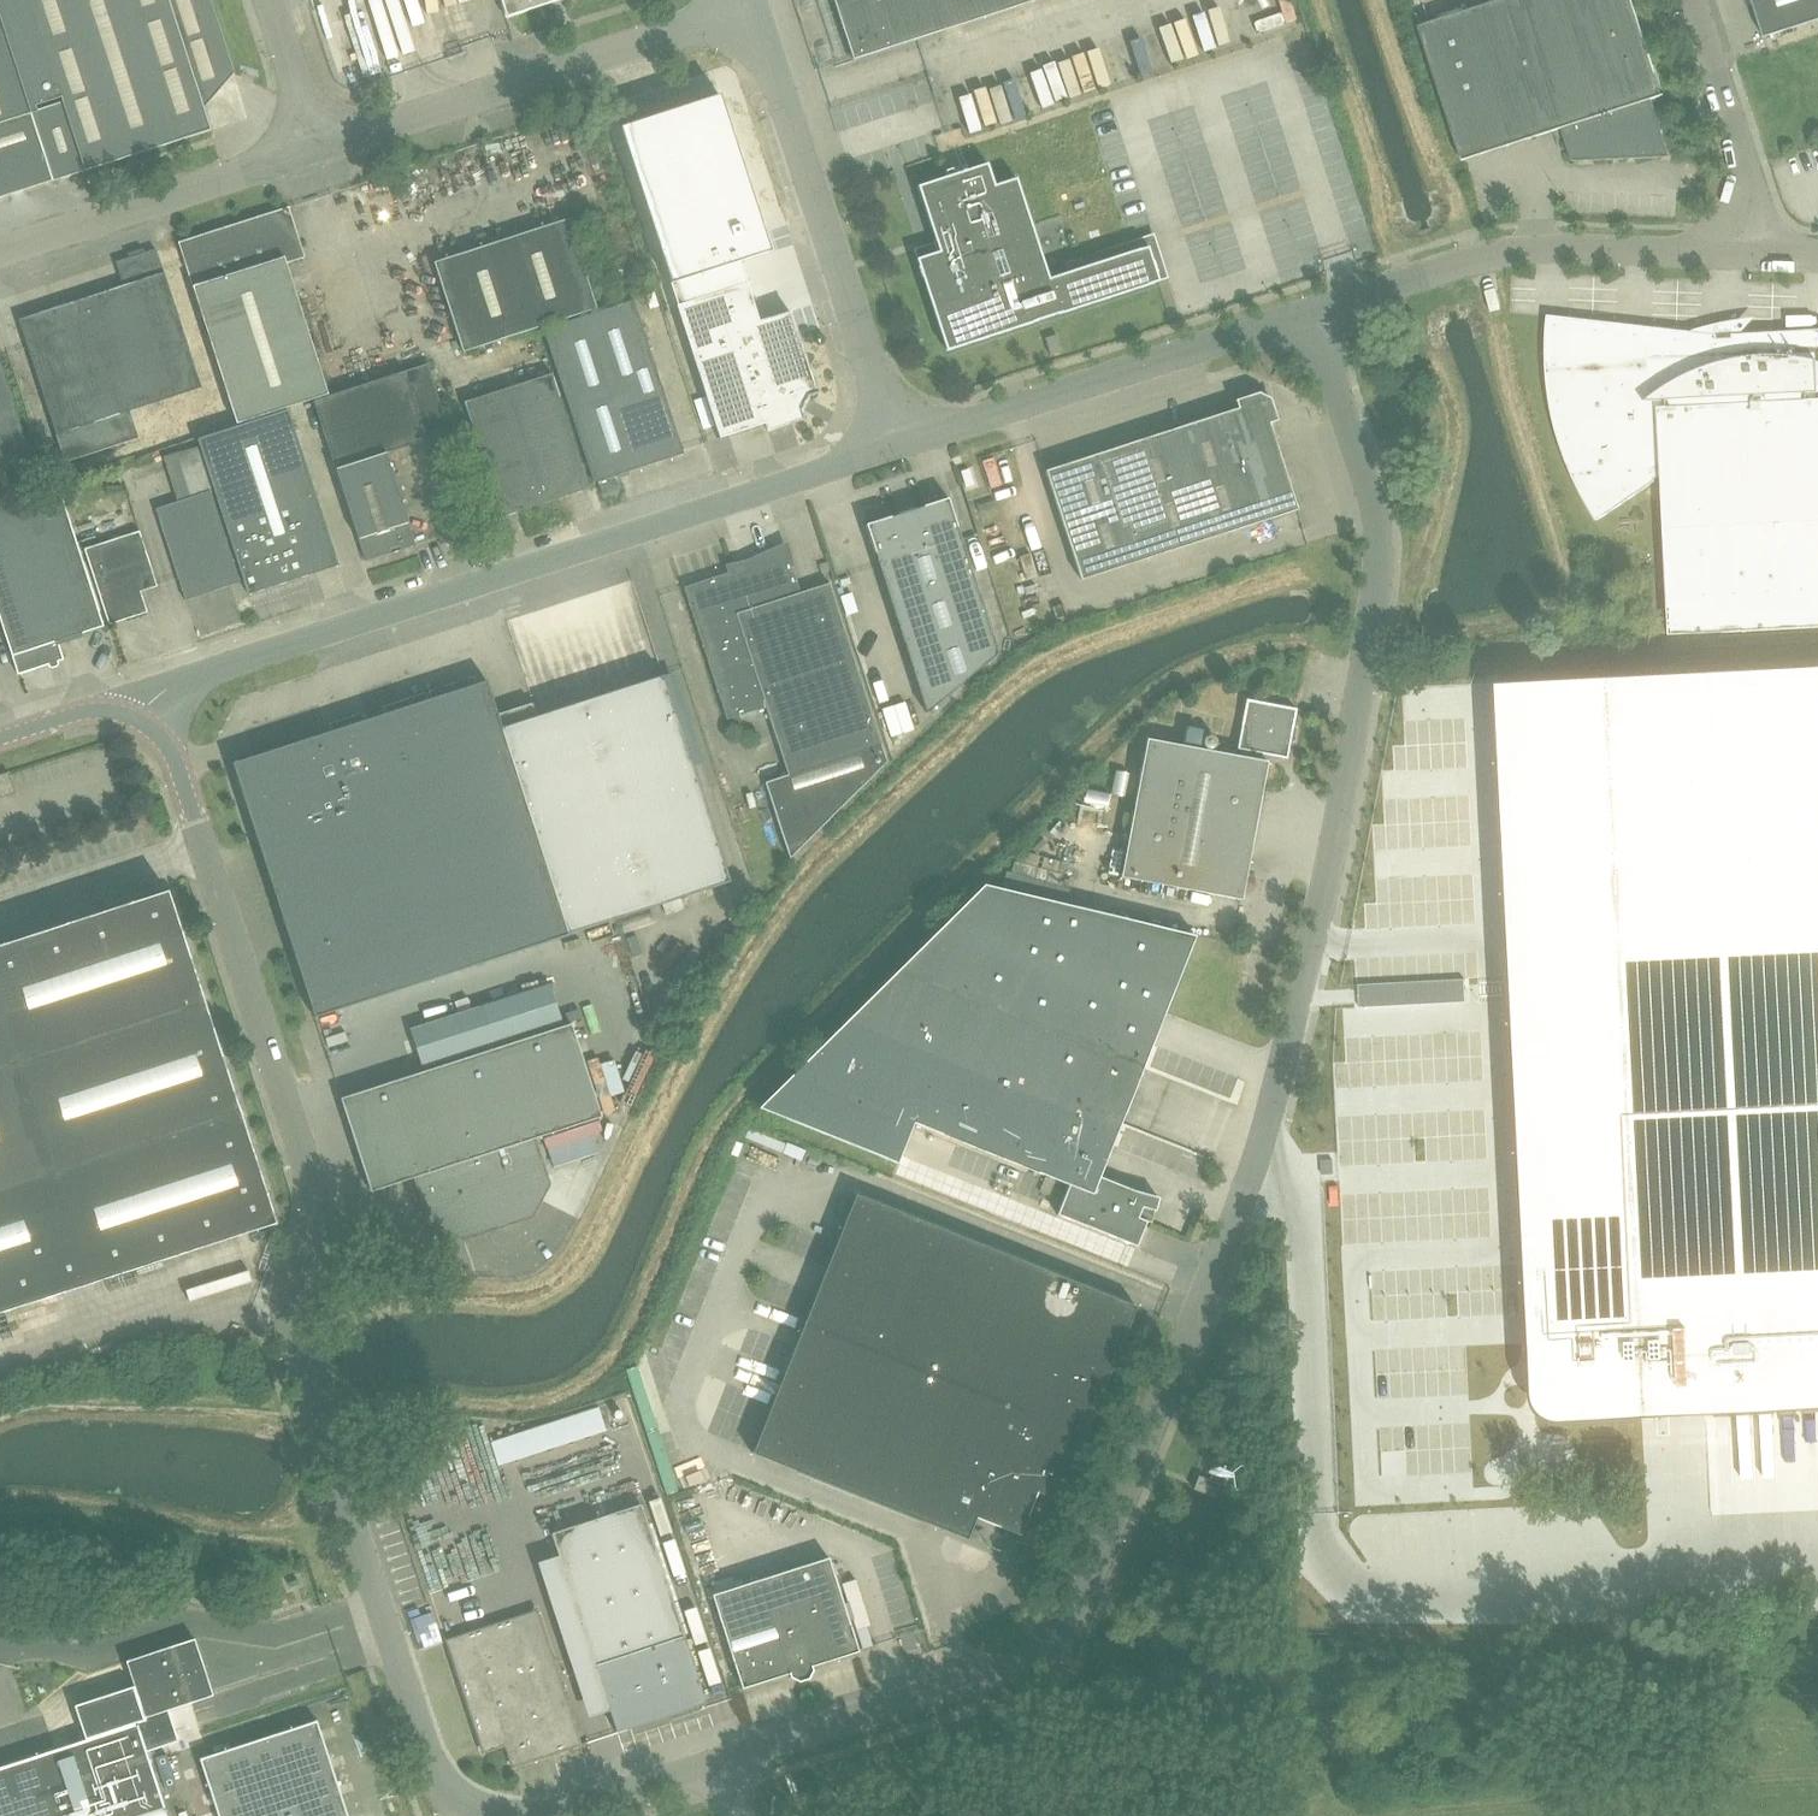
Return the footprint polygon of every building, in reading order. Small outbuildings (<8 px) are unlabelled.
[(210,130),(202,107),(234,72),(210,0),(0,0),(0,197),(210,130)] [(507,16),(556,0),(501,0),(507,16)] [(916,38),(1033,0),(834,0),(853,58),(916,38)] [(1572,160),(1669,156),(1650,98),(1661,95),(1630,0),(1499,0),(1418,26),(1462,160),(1561,127),(1572,160)] [(1763,37),(1817,19),(1817,0),(1751,0),(1763,37)] [(718,94),(619,126),(705,397),(715,425),(719,437),(764,423),(767,431),(804,419),(801,409),(808,396),(818,393),(790,309),(758,320),(739,260),(769,251),(718,94)] [(886,174),(911,174),(911,151),(885,151),(886,174)] [(940,252),(917,259),(925,282),(947,349),(969,341),(1157,280),(1147,247),(1048,279),(1015,178),(992,186),(985,164),(958,173),(918,186),(940,252)] [(327,394),(327,391),(286,263),(304,257),(288,207),(178,242),(184,261),(236,423),(327,394)] [(463,351),(529,329),(596,308),(567,218),(433,262),(463,351)] [(201,387),(164,272),(163,268),(156,248),(116,261),(123,285),(91,295),(129,410),(201,387)] [(27,345),(56,434),(65,461),(138,438),(129,410),(91,295),(19,319),(27,345)] [(543,329),(557,371),(593,482),(598,481),(602,493),(620,488),(616,475),(683,453),(681,449),(633,299),(543,329)] [(1741,333),(1731,333),(1731,337),(1716,338),(1716,334),(1698,332),(1547,315),(1546,326),(1545,336),(1545,347),(1545,358),(1545,369),(1546,380),(1547,391),(1549,401),(1551,412),(1554,422),(1556,433),(1560,443),(1563,454),(1567,464),(1571,474),(1576,484),(1581,493),(1586,503),(1592,512),(1596,520),(1655,480),(1655,479),(1654,480),(1654,477),(1660,477),(1669,634),(1817,626),(1817,329),(1741,333)] [(1056,334),(1044,337),(1049,354),(1061,350),(1056,334)] [(33,467),(0,364),(0,478),(33,467)] [(449,432),(439,400),(427,364),(364,384),(386,452),(449,432)] [(501,517),(568,495),(589,488),(551,373),(463,401),(501,517)] [(415,543),(386,452),(364,384),(313,401),(363,556),(365,560),(415,544),(415,543)] [(1080,579),(1296,509),(1268,422),(1276,420),(1269,397),(1259,392),(1234,400),(1237,407),(1045,470),(1080,579)] [(337,565),(315,497),(287,409),(198,438),(248,594),(337,565)] [(185,599),(215,589),(243,580),(247,594),(248,594),(198,438),(196,439),(196,441),(180,447),(195,495),(155,508),(178,578),(185,599)] [(1014,452),(967,469),(980,504),(1027,487),(1014,452)] [(57,641),(102,626),(58,487),(0,506),(0,620),(4,631),(17,674),(63,659),(57,641)] [(960,538),(947,497),(865,523),(879,567),(926,713),(997,653),(960,538)] [(84,548),(108,624),(147,612),(140,591),(157,586),(139,530),(84,548)] [(881,744),(831,589),(829,583),(800,592),(785,545),(733,567),(734,569),(683,586),(684,587),(726,719),(748,712),(766,706),(776,738),(787,774),(764,782),(765,783),(789,858),(886,761),(881,744)] [(1499,683),(1536,1393),(1536,1394),(1536,1395),(1536,1396),(1537,1396),(1537,1397),(1537,1399),(1537,1400),(1538,1401),(1538,1402),(1538,1403),(1539,1404),(1539,1405),(1540,1405),(1540,1406),(1540,1407),(1541,1407),(1541,1408),(1542,1409),(1542,1410),(1543,1410),(1543,1411),(1544,1411),(1544,1412),(1545,1412),(1545,1413),(1546,1413),(1546,1414),(1547,1414),(1547,1415),(1548,1415),(1549,1416),(1550,1416),(1550,1417),(1551,1417),(1552,1417),(1552,1418),(1553,1418),(1554,1418),(1555,1419),(1556,1419),(1558,1420),(1559,1420),(1560,1420),(1561,1420),(1562,1421),(1563,1421),(1565,1421),(1566,1421),(1567,1421),(1817,1408),(1817,666),(1499,683)] [(730,882),(728,875),(663,673),(501,725),(486,679),(231,762),(292,947),(315,1017),(617,919),(730,882)] [(1236,748),(1243,750),(1261,753),(1286,758),(1296,708),(1246,698),(1236,748)] [(1120,877),(1240,899),(1241,899),(1267,760),(1260,759),(1261,753),(1243,750),(1242,756),(1146,738),(1120,877)] [(16,792),(9,771),(0,774),(0,797),(16,792)] [(983,884),(759,1108),(897,1162),(913,1122),(1068,1184),(1056,1213),(1136,1245),(1146,1220),(1150,1208),(1154,1209),(1158,1197),(1132,1189),(1099,1176),(1107,1155),(1127,1104),(1136,1082),(1158,1027),(1164,1012),(1195,935),(1064,904),(1069,887),(1067,887),(1070,876),(1014,861),(1011,872),(1006,871),(1001,888),(983,884)] [(0,944),(0,1311),(274,1222),(167,891),(0,944)] [(461,1237),(463,1237),(531,1215),(547,1183),(533,1138),(601,1116),(571,1023),(341,1098),(371,1190),(416,1176),(430,1221),(461,1237)] [(976,1517),(998,1525),(1019,1534),(1037,1491),(1058,1500),(1136,1305),(855,1193),(752,1452),(967,1538),(976,1517)] [(1428,1241),(1446,1242),(1447,1222),(1403,1220),(1403,1231),(1428,1232),(1428,1241)] [(786,1346),(790,1336),(767,1325),(762,1336),(786,1346)] [(580,1436),(607,1426),(601,1408),(573,1417),(580,1436)] [(1221,1484),(1198,1475),(1193,1488),(1215,1497),(1221,1484)] [(550,1533),(616,1731),(670,1713),(706,1702),(640,1504),(550,1533)] [(858,1650),(828,1557),(710,1594),(738,1676),(742,1687),(788,1672),(789,1676),(798,1681),(808,1678),(812,1669),(811,1665),(858,1650)] [(447,1640),(447,1642),(483,1752),(505,1744),(512,1766),(580,1744),(536,1611),(447,1640)] [(148,1755),(225,1731),(213,1694),(193,1638),(125,1660),(132,1683),(72,1702),(84,1740),(0,1767),(0,1815),(168,1815),(148,1755)] [(34,1720),(10,1732),(18,1749),(42,1738),(34,1720)] [(198,1758),(217,1815),(346,1815),(315,1720),(198,1758)] [(162,1760),(170,1798),(204,1791),(196,1753),(162,1760)]
